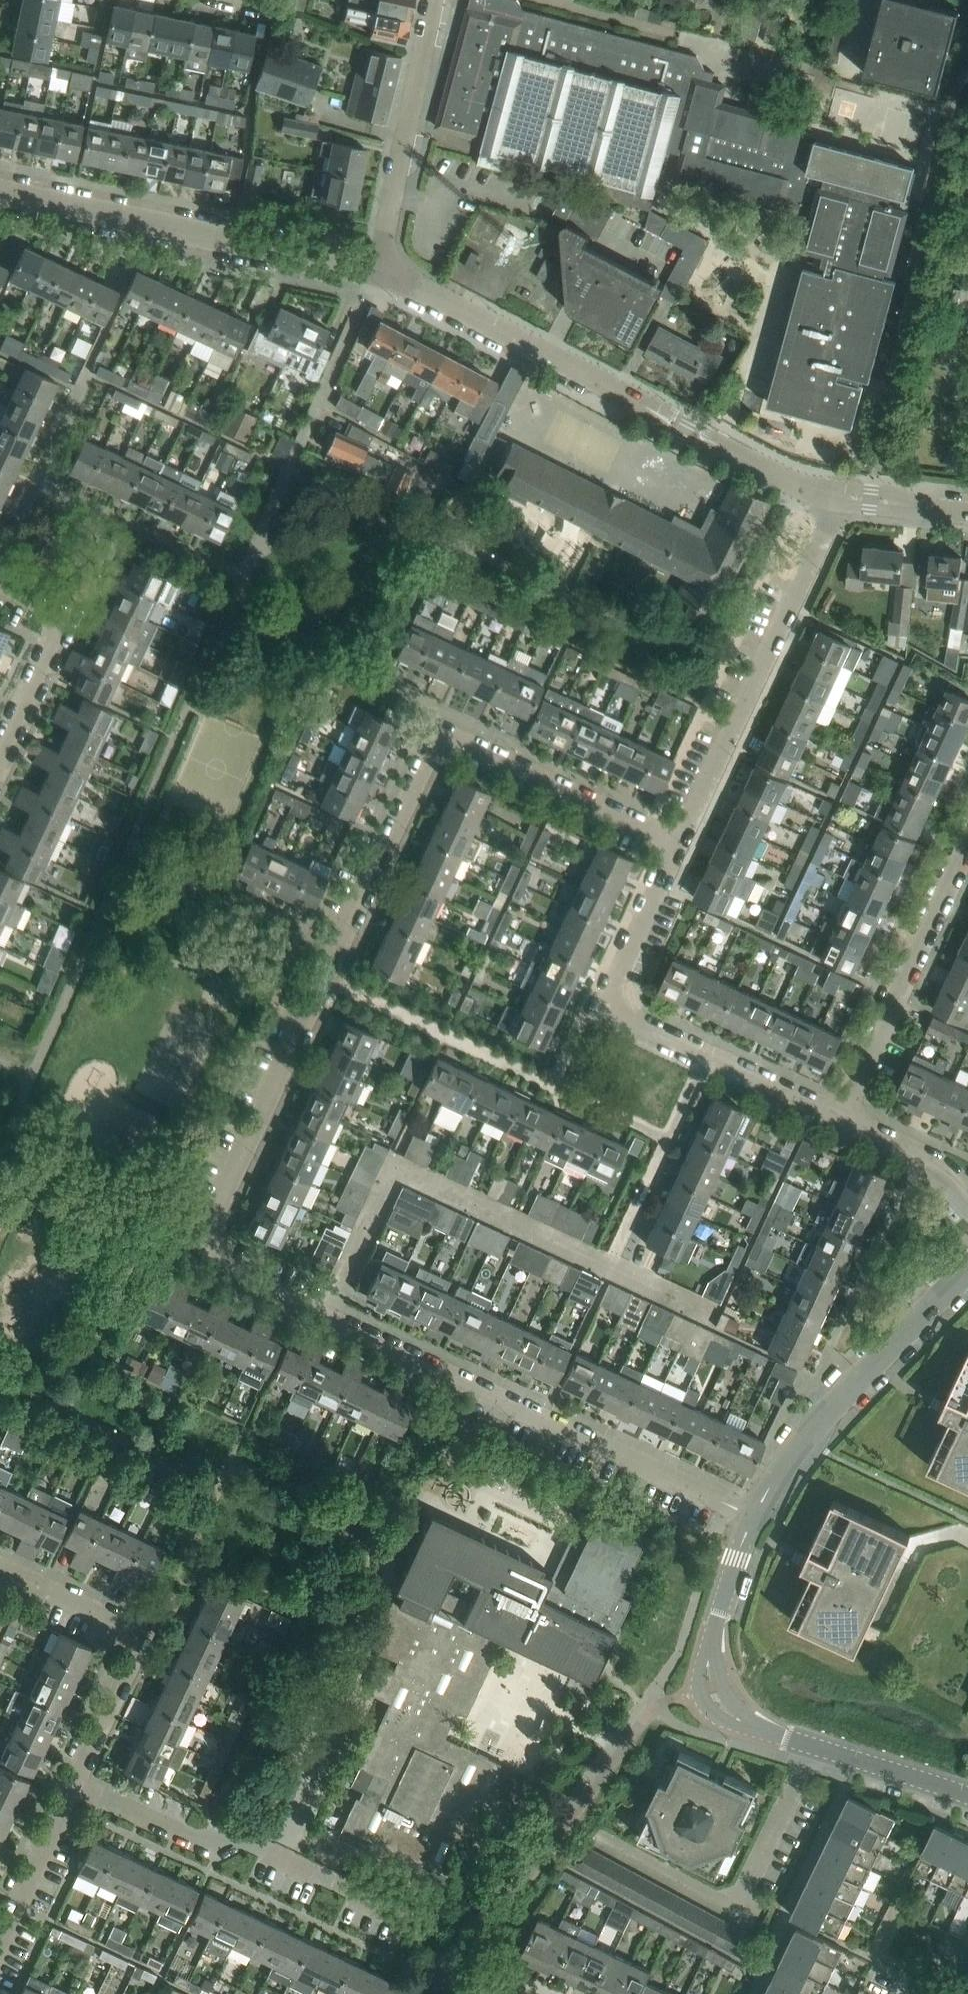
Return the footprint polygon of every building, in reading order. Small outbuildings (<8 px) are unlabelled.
[(59,0),(22,0),(20,12),(55,19),(59,0)] [(108,0),(100,0),(99,7),(106,9),(108,0)] [(291,9),(306,11),(308,0),(292,0),(291,9)] [(412,0),(347,0),(346,5),(409,18),(412,0)] [(692,54),(523,9),(518,0),(471,0),(437,127),(485,140),(478,164),(527,177),(532,161),(607,181),(602,197),(651,210),(655,193),(668,147),(692,54)] [(848,0),(840,0),(838,10),(846,12),(848,0)] [(959,11),(919,0),(884,0),(865,73),(938,92),(959,11)] [(126,44),(134,9),(113,5),(106,40),(126,44)] [(404,42),(409,18),(346,5),(344,18),(372,24),(370,35),(404,42)] [(103,23),(106,9),(99,7),(96,22),(103,23)] [(143,60),(146,48),(154,13),(134,9),(126,44),(123,55),(143,60)] [(649,19),(661,22),(664,12),(651,9),(649,19)] [(844,24),(846,12),(838,10),(836,22),(844,24)] [(51,39),(55,19),(20,12),(15,31),(51,39)] [(166,52),(173,17),(154,13),(146,48),(166,52)] [(186,56),(194,21),(173,17),(166,52),(186,56)] [(204,71),(207,61),(214,25),(194,21),(186,56),(184,67),(204,71)] [(842,35),(844,24),(836,22),(834,34),(842,35)] [(227,65),(233,29),(214,25),(207,61),(227,65)] [(247,69),(255,34),(233,29),(227,65),(247,69)] [(46,60),(51,39),(15,31),(11,53),(46,60)] [(98,48),(101,35),(93,33),(93,32),(83,31),(80,44),(91,46),(98,48)] [(840,47),(842,35),(834,34),(832,46),(840,47)] [(95,63),(98,48),(91,46),(87,62),(95,63)] [(839,59),(840,47),(832,46),(830,58),(839,59)] [(321,66),(268,47),(254,87),(307,105),(321,66)] [(385,122),(401,56),(362,47),(346,113),(385,122)] [(880,341),(896,281),(885,279),(887,271),(891,272),(919,164),(878,153),(877,158),(816,142),(814,148),(808,146),(811,134),(779,126),(778,130),(770,128),(773,117),(721,103),(725,86),(708,81),(711,71),(706,70),(698,55),(692,54),(668,147),(682,151),(675,180),(704,188),(704,191),(720,195),(720,193),(812,217),(804,248),(819,252),(816,263),(820,264),(818,272),(807,269),(802,287),(800,287),(784,347),(782,347),(777,362),(780,363),(771,393),(782,396),(779,406),(852,426),(861,395),(859,394),(862,385),(858,384),(861,376),(870,380),(878,349),(880,350),(882,342),(880,341)] [(12,59),(0,57),(0,65),(10,67),(12,59)] [(30,71),(32,63),(17,60),(16,68),(30,71)] [(50,75),(52,68),(32,63),(30,71),(44,74),(50,75)] [(70,79),(72,72),(52,68),(50,75),(70,79)] [(93,76),(86,75),(72,72),(70,79),(69,87),(89,91),(93,76)] [(114,75),(99,72),(98,80),(112,83),(114,75)] [(139,88),(140,81),(126,78),(124,85),(139,88)] [(154,83),(140,81),(139,88),(152,91),(154,83)] [(109,97),(111,89),(96,86),(95,94),(109,97)] [(178,96),(180,89),(166,86),(165,94),(178,96)] [(223,86),(221,96),(235,99),(237,88),(223,86)] [(194,92),(180,89),(178,96),(192,99),(194,92)] [(135,102),(137,94),(123,91),(122,99),(135,102)] [(150,105),(151,97),(137,94),(135,102),(150,105)] [(218,105),(220,97),(206,94),(205,102),(218,105)] [(234,100),(220,97),(218,105),(232,108),(234,100)] [(2,108),(0,116),(0,144),(14,147),(21,112),(23,103),(3,100),(2,108)] [(175,110),(177,102),(163,100),(162,107),(175,110)] [(189,113),(191,105),(177,102),(175,110),(189,113)] [(215,119),(217,111),(203,108),(202,116),(215,119)] [(230,122),(231,114),(217,111),(215,119),(230,122)] [(34,151),(41,117),(21,112),(14,147),(34,151)] [(54,156),(62,121),(41,117),(34,151),(54,156)] [(314,138),(317,124),(284,117),(281,132),(314,138)] [(101,165),(110,123),(90,118),(81,161),(101,165)] [(110,123),(101,165),(121,170),(129,135),(131,124),(111,120),(110,123)] [(75,160),(82,125),(62,121),(54,156),(75,160)] [(141,174),(149,139),(129,135),(121,170),(141,174)] [(161,178),(168,143),(149,139),(141,174),(161,178)] [(319,154),(330,156),(326,171),(360,178),(366,149),(322,140),(319,154)] [(181,182),(188,147),(168,143),(161,178),(181,182)] [(201,186),(208,151),(188,147),(181,182),(201,186)] [(208,151),(201,186),(222,191),(223,187),(236,189),(243,159),(229,156),(208,151)] [(262,166),(248,163),(241,195),(255,198),(262,166)] [(316,169),(310,197),(355,206),(360,178),(326,171),(316,169)] [(566,220),(577,201),(564,194),(554,213),(566,220)] [(634,345),(661,294),(665,286),(660,284),(587,245),(591,236),(598,240),(613,211),(581,194),(579,196),(577,201),(566,220),(562,227),(562,228),(562,229),(562,230),(562,231),(567,297),(567,302),(568,305),(569,307),(570,309),(571,311),(573,313),(575,314),(631,344),(634,345)] [(671,218),(662,237),(685,249),(671,275),(687,283),(710,238),(671,218)] [(28,289),(44,256),(24,247),(9,279),(28,289)] [(544,280),(554,262),(547,259),(551,252),(542,248),(538,255),(546,259),(537,276),(544,280)] [(475,272),(480,264),(475,261),(479,254),(472,250),(464,266),(475,272)] [(47,297),(62,265),(44,256),(28,289),(47,297)] [(65,306),(81,274),(62,265),(47,297),(65,306)] [(140,311),(155,278),(136,270),(121,302),(140,311)] [(83,315),(99,282),(81,274),(65,306),(83,315)] [(687,283),(671,275),(665,286),(661,294),(677,302),(687,283)] [(159,320),(174,287),(155,278),(140,311),(159,320)] [(103,324),(118,291),(99,282),(83,315),(103,324)] [(956,310),(963,288),(950,284),(943,306),(956,310)] [(177,328),(193,296),(174,287),(159,320),(177,328)] [(196,337),(211,305),(193,296),(177,328),(196,337)] [(214,346),(230,314),(211,305),(196,337),(214,346)] [(258,327),(247,350),(269,360),(271,355),(284,361),(304,317),(281,307),(273,324),(267,321),(263,329),(258,327)] [(234,355),(249,323),(230,314),(214,346),(234,355)] [(327,328),(304,317),(284,361),(308,372),(305,377),(316,382),(330,351),(319,346),(327,328)] [(377,380),(401,332),(379,321),(374,329),(363,323),(349,349),(361,355),(366,347),(377,352),(362,381),(373,387),(377,380)] [(660,326),(646,353),(692,377),(697,368),(711,375),(710,377),(711,377),(722,356),(706,348),(705,350),(660,326)] [(403,380),(423,343),(401,332),(377,380),(384,384),(389,373),(403,380)] [(82,335),(68,364),(80,370),(94,341),(82,335)] [(15,336),(11,344),(22,349),(26,342),(15,336)] [(418,402),(443,354),(423,343),(403,380),(417,387),(411,398),(418,402)] [(17,358),(21,351),(8,345),(4,352),(17,358)] [(34,357),(21,351),(17,358),(30,365),(34,357)] [(451,391),(465,366),(443,354),(418,402),(426,406),(433,394),(446,401),(447,399),(448,400),(452,392),(451,391)] [(57,368),(45,362),(41,369),(54,376),(57,368)] [(108,379),(111,372),(99,366),(95,374),(108,379)] [(488,410),(501,385),(500,385),(486,378),(487,377),(465,366),(451,391),(452,392),(461,397),(455,409),(466,415),(481,423),(488,410)] [(481,456),(524,373),(510,366),(500,385),(501,385),(488,410),(481,423),(468,449),(481,456)] [(57,384),(24,368),(15,388),(48,403),(57,384)] [(67,382),(70,375),(57,368),(54,376),(67,382)] [(124,378),(111,372),(108,379),(121,386),(124,378)] [(149,388),(131,379),(127,388),(145,397),(149,388)] [(48,403),(15,388),(6,406),(39,422),(48,403)] [(163,395),(149,388),(145,397),(159,404),(163,395)] [(128,396),(115,390),(112,397),(125,403),(128,396)] [(138,409),(141,402),(128,396),(125,403),(138,409)] [(356,419),(362,407),(340,396),(334,407),(356,419)] [(182,414),(186,405),(173,399),(169,408),(182,414)] [(205,415),(186,405),(182,414),(201,424),(205,415)] [(6,406),(0,420),(0,426),(30,440),(39,422),(6,406)] [(161,420),(165,413),(152,407),(148,414),(161,420)] [(227,416),(221,428),(246,440),(257,417),(244,410),(239,422),(227,416)] [(175,427),(178,419),(165,413),(161,420),(175,427)] [(392,464),(365,452),(373,435),(350,422),(345,435),(336,431),(334,435),(332,433),(327,443),(330,445),(327,451),(385,477),(392,464)] [(403,443),(410,430),(396,422),(389,435),(403,443)] [(198,438),(202,430),(189,424),(186,432),(198,438)] [(0,426),(0,447),(22,458),(30,440),(0,426)] [(215,437),(202,430),(198,438),(211,444),(215,437)] [(89,480),(104,447),(84,438),(69,471),(89,480)] [(279,439),(273,452),(287,458),(292,444),(279,439)] [(235,455),(239,448),(226,442),(222,449),(235,455)] [(712,614),(769,501),(732,483),(704,539),(511,442),(494,476),(505,482),(504,485),(686,577),(676,596),(676,597),(685,601),(680,611),(705,624),(710,614),(712,614)] [(0,447),(0,470),(13,477),(22,458),(0,447)] [(107,489),(123,456),(104,447),(89,480),(107,489)] [(249,461),(252,454),(239,448),(235,455),(249,461)] [(231,467),(236,456),(224,450),(218,461),(231,467)] [(144,506),(160,474),(165,463),(147,454),(141,465),(126,497),(144,506)] [(126,497),(141,465),(123,456),(107,489),(126,497)] [(165,463),(160,474),(144,506),(163,515),(178,482),(183,472),(165,463)] [(403,493),(413,473),(397,465),(388,486),(403,493)] [(0,470),(0,493),(5,495),(13,477),(0,470)] [(181,524),(197,491),(201,481),(183,472),(178,482),(163,515),(181,524)] [(200,532),(219,541),(239,499),(220,490),(215,500),(200,532)] [(200,532),(215,500),(197,491),(181,524),(200,532)] [(900,581),(902,561),(903,551),(865,547),(863,566),(849,564),(847,586),(862,588),(863,577),(900,581)] [(962,557),(931,554),(927,599),(956,602),(951,627),(964,629),(967,603),(967,579),(960,578),(962,557)] [(112,567),(108,576),(156,599),(171,605),(181,584),(166,577),(134,562),(128,574),(112,567)] [(156,599),(108,576),(104,585),(120,592),(114,604),(146,619),(156,599)] [(432,577),(429,585),(448,595),(452,587),(432,577)] [(909,622),(913,586),(900,585),(897,585),(893,620),(891,620),(890,633),(891,633),(889,644),(909,645),(911,622),(909,622)] [(452,587),(448,595),(466,603),(470,595),(452,587)] [(470,595),(466,603),(485,612),(489,604),(470,595)] [(137,640),(146,619),(114,604),(109,615),(93,608),(89,617),(137,640)] [(503,621),(507,613),(489,604),(485,612),(503,621)] [(415,665),(436,621),(416,612),(395,656),(415,665)] [(526,621),(507,613),(503,621),(522,630),(526,621)] [(127,661),(137,640),(89,617),(84,626),(100,633),(94,645),(127,661)] [(450,642),(455,630),(436,621),(415,665),(434,674),(449,641),(450,642)] [(541,638),(544,630),(526,621),(522,630),(541,638)] [(9,633),(0,628),(0,652),(9,633)] [(560,647),(564,639),(544,630),(541,638),(548,642),(560,647)] [(854,670),(863,651),(851,646),(819,630),(810,649),(854,670)] [(967,652),(967,651),(967,632),(958,630),(955,650),(967,652)] [(467,650),(450,642),(449,641),(434,674),(452,682),(467,650)] [(117,681),(127,661),(94,645),(89,657),(73,649),(69,659),(117,681)] [(574,659),(578,651),(567,646),(563,654),(574,659)] [(810,649),(801,668),(834,683),(846,688),(854,670),(810,649)] [(470,691),(486,658),(467,650),(452,682),(470,691)] [(523,676),(524,676),(529,664),(511,656),(505,668),(504,667),(489,700),(508,708),(523,676)] [(489,700),(504,667),(486,658),(470,691),(489,700)] [(601,671),(604,663),(592,658),(589,666),(601,671)] [(117,681),(69,659),(65,667),(80,675),(74,687),(107,702),(117,681)] [(620,680),(623,672),(604,663),(601,671),(620,680)] [(901,692),(910,672),(913,667),(905,663),(893,688),(901,692)] [(825,701),(834,683),(801,668),(793,686),(825,701)] [(888,685),(893,674),(885,670),(880,682),(888,685)] [(641,681),(629,675),(623,672),(620,680),(637,688),(641,681)] [(542,685),(524,676),(523,676),(508,708),(527,717),(542,685)] [(170,706),(179,685),(169,681),(160,702),(170,706)] [(649,694),(652,686),(641,681),(637,688),(649,694)] [(883,696),(888,685),(880,682),(875,693),(883,696)] [(817,720),(825,701),(793,686),(784,705),(817,720)] [(547,740),(567,696),(548,688),(543,699),(527,731),(547,740)] [(896,703),(901,692),(893,688),(888,699),(896,703)] [(325,704),(330,693),(322,689),(316,701),(325,704)] [(947,689),(938,708),(967,722),(967,699),(947,689)] [(678,698),(660,690),(655,702),(662,705),(665,701),(675,705),(678,698)] [(565,749),(586,705),(567,696),(547,740),(565,749)] [(106,735),(116,713),(83,698),(77,710),(61,703),(57,712),(106,735)] [(687,711),(690,704),(678,698),(675,705),(687,711)] [(397,724),(364,709),(356,705),(347,724),(355,728),(388,743),(397,724)] [(565,749),(584,758),(605,713),(586,705),(565,749)] [(808,738),(817,720),(784,705),(775,723),(808,738)] [(871,722),(876,710),(868,707),(863,718),(871,722)] [(938,708),(930,726),(963,742),(967,730),(967,722),(938,708)] [(96,755),(106,735),(57,712),(53,720),(69,728),(64,740),(96,755)] [(605,713),(584,758),(603,766),(618,734),(623,722),(605,713)] [(884,728),(889,717),(881,713),(876,725),(884,728)] [(318,719),(309,716),(304,727),(312,731),(318,719)] [(865,733),(871,722),(863,718),(857,730),(865,733)] [(799,757),(808,738),(775,723),(767,742),(799,757)] [(884,742),(890,732),(884,729),(884,728),(876,725),(871,736),(884,742)] [(963,742),(930,726),(921,745),(954,761),(963,742)] [(307,743),(312,731),(304,727),(299,739),(307,743)] [(388,743),(355,728),(346,747),(379,762),(388,743)] [(621,775),(636,743),(618,734),(603,766),(621,775)] [(86,776),(96,755),(64,740),(58,751),(43,744),(38,753),(86,776)] [(790,776),(799,757),(767,742),(758,761),(790,776)] [(639,783),(654,751),(636,743),(621,775),(639,783)] [(853,759),(859,748),(851,744),(845,755),(853,759)] [(945,779),(954,761),(921,745),(912,764),(945,779)] [(379,762),(346,747),(338,765),(370,781),(379,762)] [(872,754),(864,750),(859,762),(867,765),(872,754)] [(658,792),(673,760),(654,751),(639,783),(658,792)] [(86,776),(38,753),(34,762),(50,769),(44,782),(76,797),(86,776)] [(300,756),(292,753),(287,764),(295,768),(300,756)] [(848,770),(853,759),(845,755),(840,767),(848,770)] [(370,781),(338,765),(328,761),(320,779),(329,783),(362,799),(367,802),(370,796),(364,793),(370,781)] [(861,777),(867,765),(859,762),(853,773),(861,777)] [(295,768),(287,764),(282,775),(290,779),(295,768)] [(945,779),(912,764),(904,782),(936,798),(945,779)] [(779,800),(788,781),(755,766),(746,785),(779,800)] [(480,814),(490,793),(458,778),(448,799),(480,814)] [(850,780),(841,799),(855,805),(863,787),(850,780)] [(836,797),(841,785),(833,781),(828,793),(836,797)] [(67,817),(76,797),(44,782),(39,793),(23,786),(19,795),(67,817)] [(936,798),(904,782),(895,801),(928,816),(936,798)] [(362,799),(329,783),(320,804),(353,819),(362,799)] [(770,819),(779,800),(746,785),(738,804),(770,819)] [(295,798),(284,793),(276,789),(272,797),(291,806),(295,798)] [(57,838),(67,817),(19,795),(15,803),(30,811),(25,823),(57,838)] [(884,796),(875,815),(886,820),(919,835),(928,816),(895,801),(884,796)] [(310,815),(314,807),(295,798),(291,806),(292,807),(289,813),(307,821),(310,815)] [(833,802),(825,798),(819,810),(828,814),(833,802)] [(471,835),(480,814),(448,799),(439,820),(471,835)] [(762,837),(770,819),(738,804),(729,822),(762,837)] [(841,820),(846,809),(838,805),(833,816),(841,820)] [(108,826),(113,813),(89,806),(85,818),(108,826)] [(328,823),(331,815),(314,807),(310,815),(328,823)] [(340,828),(343,820),(331,815),(328,823),(340,828)] [(461,856),(471,835),(439,820),(429,840),(461,856)] [(531,839),(538,826),(530,822),(524,835),(531,839)] [(762,837),(729,822),(720,841),(753,856),(762,837)] [(57,838),(25,823),(19,834),(4,827),(0,834),(0,836),(47,859),(57,838)] [(815,840),(821,828),(813,825),(807,836),(815,840)] [(916,841),(884,826),(875,845),(907,860),(916,841)] [(550,832),(543,828),(537,842),(544,846),(550,832)] [(829,846),(834,835),(826,831),(821,842),(829,846)] [(271,851),(277,839),(267,834),(262,846),(251,842),(236,874),(249,880),(245,887),(253,891),(271,851)] [(526,851),(531,839),(524,835),(518,848),(526,851)] [(47,859),(0,836),(0,847),(11,852),(5,865),(37,880),(47,859)] [(807,858),(815,840),(807,836),(802,847),(799,854),(807,858)] [(452,876),(461,856),(429,840),(419,861),(452,876)] [(744,875),(753,856),(720,841),(712,860),(744,875)] [(538,858),(544,846),(537,842),(531,854),(538,858)] [(824,857),(829,846),(821,842),(816,854),(824,857)] [(631,860),(598,844),(588,866),(621,881),(631,860)] [(899,878),(907,860),(875,845),(866,863),(899,878)] [(290,859),(271,851),(253,891),(259,894),(262,886),(274,891),(290,859)] [(798,877),(807,858),(799,854),(790,873),(798,877)] [(327,876),(331,867),(312,858),(308,868),(293,900),(311,909),(327,876)] [(293,900),(308,868),(290,859),(274,891),(293,900)] [(736,893),(744,875),(712,860),(703,878),(736,893)] [(452,876),(419,861),(410,882),(442,897),(452,876)] [(899,878),(866,863),(857,882),(890,897),(899,878)] [(512,880),(518,867),(511,864),(505,877),(512,880)] [(611,902),(621,881),(588,866),(579,887),(611,902)] [(817,871),(809,868),(804,879),(812,883),(817,871)] [(24,881),(0,869),(0,895),(14,902),(14,901),(24,881)] [(531,873),(524,870),(517,884),(524,888),(531,873)] [(793,888),(798,877),(790,873),(785,884),(793,888)] [(507,893),(512,880),(505,877),(499,890),(507,893)] [(890,897),(857,882),(847,877),(838,895),(849,900),(881,915),(890,897)] [(736,893),(703,878),(694,897),(727,912),(736,893)] [(806,894),(812,883),(804,879),(798,891),(806,894)] [(432,918),(442,897),(410,882),(400,903),(432,918)] [(519,899),(524,888),(517,884),(512,895),(519,899)] [(611,902),(579,887),(569,908),(601,923),(611,902)] [(14,901),(14,902),(0,895),(0,921),(4,922),(16,927),(25,906),(14,901)] [(781,913),(786,902),(778,898),(773,910),(781,913)] [(881,915),(849,900),(840,919),(873,934),(881,915)] [(423,938),(432,918),(400,903),(390,923),(423,938)] [(493,922),(499,909),(492,905),(486,919),(493,922)] [(795,920),(800,908),(792,905),(787,916),(795,920)] [(592,944),(601,923),(569,908),(559,929),(592,944)] [(776,925),(781,913),(773,910),(764,929),(772,933),(776,925)] [(512,914),(505,911),(498,925),(506,929),(512,914)] [(716,925),(720,917),(708,912),(704,919),(716,925)] [(864,953),(873,934),(840,919),(828,913),(820,931),(831,937),(864,953)] [(789,932),(795,920),(787,916),(781,928),(789,932)] [(733,924),(720,917),(716,925),(730,931),(733,924)] [(487,935),(493,922),(486,919),(480,931),(487,935)] [(413,959),(423,938),(390,923),(381,944),(413,959)] [(500,940),(506,929),(498,925),(493,937),(500,940)] [(559,929),(549,949),(582,965),(587,967),(592,958),(586,956),(592,944),(559,929)] [(758,944),(761,937),(749,931),(745,938),(758,944)] [(855,972),(864,953),(831,937),(820,931),(818,931),(809,950),(855,972)] [(960,951),(967,955),(967,934),(960,951)] [(781,946),(761,937),(758,944),(771,950),(772,955),(770,959),(776,962),(779,954),(778,954),(781,946)] [(403,981),(413,959),(381,944),(370,966),(403,981)] [(538,944),(528,965),(539,970),(572,985),(578,974),(583,976),(587,967),(582,965),(549,949),(538,944)] [(486,969),(496,948),(489,945),(479,966),(486,969)] [(802,956),(781,946),(778,954),(779,954),(799,963),(802,956)] [(474,963),(480,950),(473,947),(467,960),(474,963)] [(55,1000),(72,954),(58,949),(41,995),(55,1000)] [(960,951),(951,970),(967,978),(967,955),(960,951)] [(816,963),(802,956),(799,963),(813,970),(816,963)] [(680,1001),(696,969),(675,959),(659,991),(680,1001)] [(468,976),(474,963),(467,960),(461,973),(468,976)] [(481,982),(486,969),(479,966),(474,979),(481,982)] [(701,1011),(716,978),(696,969),(680,1001),(701,1011)] [(572,985),(539,970),(530,990),(563,1005),(572,985)] [(840,983),(844,976),(831,970),(828,977),(840,983)] [(951,970),(943,988),(967,1000),(967,978),(951,970)] [(854,989),(857,982),(844,976),(840,983),(854,989)] [(722,1021),(737,988),(716,978),(701,1011),(722,1021)] [(742,1030),(758,997),(737,988),(722,1021),(742,1030)] [(967,1018),(967,1000),(943,988),(934,1008),(966,1023),(967,1018)] [(455,1005),(461,992),(453,989),(447,1002),(455,1005)] [(553,1026),(563,1005),(530,990),(521,1011),(553,1026)] [(473,998),(466,995),(460,1008),(467,1011),(473,998)] [(764,1040),(779,1007),(758,997),(742,1030),(764,1040)] [(506,1004),(496,1025),(543,1047),(553,1026),(521,1011),(506,1004)] [(784,1050),(799,1017),(779,1007),(764,1040),(784,1050)] [(805,1059),(820,1027),(799,1017),(784,1050),(805,1059)] [(948,1039),(950,1035),(954,1027),(934,1017),(928,1030),(948,1039)] [(367,1058),(377,1036),(344,1021),(334,1043),(367,1058)] [(826,1069),(841,1036),(820,1027),(805,1059),(826,1069)] [(954,1027),(950,1035),(967,1043),(967,1033),(954,1027)] [(358,1078),(367,1058),(334,1043),(324,1063),(357,1079),(358,1078)] [(938,1064),(937,1064),(916,1054),(897,1094),(911,1100),(907,1109),(915,1113),(938,1064)] [(939,1114),(955,1080),(944,1075),(950,1060),(941,1056),(937,1064),(938,1064),(915,1113),(922,1116),(926,1107),(939,1114)] [(443,1100),(459,1067),(437,1057),(422,1089),(443,1100)] [(356,1102),(365,1082),(366,1082),(358,1078),(357,1079),(324,1063),(315,1085),(348,1100),(348,1098),(356,1102)] [(420,1082),(426,1069),(419,1066),(413,1079),(420,1082)] [(460,1121),(465,1110),(480,1077),(459,1067),(443,1100),(438,1110),(460,1121)] [(486,1120),(501,1087),(480,1077),(465,1110),(486,1120)] [(414,1095),(420,1082),(413,1079),(407,1092),(414,1095)] [(967,1086),(955,1080),(939,1114),(953,1120),(948,1129),(956,1132),(960,1123),(967,1107),(967,1085),(967,1086)] [(338,1120),(348,1100),(315,1085),(305,1105),(338,1120)] [(505,1129),(521,1096),(501,1087),(486,1120),(505,1129)] [(527,1139),(542,1106),(521,1096),(505,1129),(527,1139)] [(744,1136),(754,1116),(712,1096),(703,1117),(735,1132),(744,1136)] [(328,1141),(338,1120),(305,1105),(295,1126),(328,1141)] [(547,1148),(563,1116),(542,1106),(527,1139),(547,1148)] [(401,1123),(407,1111),(399,1107),(393,1120),(401,1123)] [(563,1168),(583,1125),(563,1116),(547,1148),(543,1158),(563,1168)] [(703,1117),(693,1138),(726,1153),(735,1157),(744,1136),(735,1132),(703,1117)] [(395,1137),(401,1123),(393,1120),(387,1133),(395,1137)] [(584,1178),(586,1174),(604,1135),(583,1125),(563,1168),(584,1178)] [(319,1162),(328,1141),(295,1126),(286,1146),(319,1162)] [(787,1157),(797,1136),(789,1132),(780,1153),(787,1157)] [(414,1161),(424,1140),(413,1135),(403,1155),(414,1161)] [(606,1183),(624,1145),(604,1135),(586,1174),(606,1183)] [(716,1174),(726,1153),(693,1138),(683,1158),(716,1174)] [(807,1166),(817,1145),(802,1138),(792,1159),(799,1163),(807,1166)] [(426,1166),(435,1145),(424,1140),(414,1161),(426,1166)] [(360,1154),(381,1165),(389,1148),(375,1141),(372,1148),(365,1144),(360,1154)] [(309,1182),(319,1162),(286,1146),(276,1167),(309,1182)] [(467,1185),(476,1164),(481,1155),(470,1150),(465,1159),(456,1180),(467,1185)] [(376,1177),(381,1165),(360,1154),(350,1175),(371,1185),(376,1177)] [(456,1180),(465,1159),(454,1154),(444,1175),(456,1180)] [(706,1194),(716,1174),(683,1158),(674,1179),(706,1194)] [(793,1176),(799,1163),(792,1159),(786,1173),(793,1176)] [(776,1162),(770,1174),(777,1178),(783,1165),(776,1162)] [(886,1177),(883,1176),(854,1162),(844,1184),(876,1199),(886,1203),(889,1196),(880,1192),(886,1177)] [(299,1203),(309,1182),(276,1167),(267,1188),(299,1203)] [(497,1200),(507,1179),(496,1174),(486,1194),(497,1200)] [(771,1191),(777,1178),(770,1174),(764,1187),(771,1191)] [(367,1196),(371,1185),(350,1175),(340,1196),(362,1206),(367,1196)] [(518,1184),(507,1179),(497,1200),(508,1205),(518,1184)] [(697,1215),(706,1194),(674,1179),(664,1200),(697,1215)] [(876,1199),(844,1184),(834,1179),(829,1190),(839,1195),(834,1204),(867,1220),(876,1199)] [(435,1202),(425,1197),(402,1186),(392,1207),(425,1223),(435,1202)] [(293,1216),(299,1203),(267,1188),(257,1208),(298,1227),(301,1220),(293,1216)] [(786,1192),(779,1188),(773,1201),(780,1204),(786,1192)] [(539,1219),(548,1198),(537,1193),(528,1214),(539,1219)] [(356,1217),(362,1206),(340,1196),(335,1207),(345,1212),(341,1222),(352,1227),(356,1217)] [(560,1229),(565,1218),(554,1213),(559,1203),(548,1198),(539,1219),(560,1229)] [(687,1236),(697,1215),(664,1200),(655,1220),(687,1236)] [(774,1217),(780,1204),(773,1201),(764,1221),(771,1224),(774,1217)] [(446,1233),(456,1212),(435,1202),(425,1223),(446,1233)] [(758,1219),(764,1206),(757,1203),(751,1216),(758,1219)] [(857,1240),(867,1220),(834,1204),(830,1213),(820,1208),(815,1220),(825,1225),(857,1240)] [(298,1227),(257,1208),(247,1229),(280,1244),(287,1230),(295,1234),(298,1227)] [(580,1239),(590,1218),(570,1208),(565,1218),(560,1229),(580,1239)] [(464,1241),(473,1220),(456,1212),(446,1233),(464,1241)] [(752,1232),(758,1219),(751,1216),(745,1228),(752,1232)] [(696,1240),(687,1236),(655,1220),(644,1242),(686,1262),(696,1240)] [(488,1252),(497,1231),(477,1221),(467,1242),(488,1252)] [(767,1233),(771,1224),(764,1221),(754,1242),(761,1246),(767,1233)] [(342,1248),(350,1231),(335,1224),(333,1229),(326,1226),(320,1238),(342,1248)] [(857,1240),(825,1225),(815,1245),(848,1261),(857,1240)] [(499,1257),(509,1236),(497,1231),(488,1252),(499,1257)] [(337,1259),(342,1248),(320,1238),(311,1258),(332,1268),(337,1259)] [(529,1271),(539,1250),(518,1241),(509,1262),(517,1266),(529,1271)] [(848,1261),(815,1245),(805,1241),(796,1262),(805,1266),(838,1282),(848,1261)] [(755,1258),(761,1246),(754,1242),(748,1255),(755,1258)] [(738,1260),(745,1247),(737,1244),(731,1257),(738,1260)] [(550,1281),(559,1260),(539,1250),(529,1271),(540,1276),(550,1281)] [(384,1313),(387,1305),(402,1272),(403,1272),(408,1261),(386,1251),(382,1260),(377,1257),(372,1259),(366,1272),(368,1278),(372,1280),(366,1294),(378,1300),(376,1305),(378,1310),(383,1312),(382,1312),(384,1313)] [(773,1273),(774,1254),(758,1253),(757,1272),(773,1273)] [(732,1273),(738,1260),(731,1257),(725,1270),(732,1273)] [(570,1291),(580,1270),(559,1260),(550,1281),(559,1285),(570,1291)] [(406,1318),(428,1270),(420,1266),(415,1278),(403,1272),(402,1272),(387,1305),(402,1311),(400,1315),(406,1318)] [(828,1302),(838,1282),(805,1266),(796,1287),(828,1302)] [(444,1291),(445,1292),(450,1281),(428,1270),(406,1318),(414,1322),(415,1318),(429,1324),(444,1291)] [(591,1300),(601,1279),(580,1270),(570,1291),(591,1300)] [(747,1275),(740,1271),(734,1284),(741,1288),(747,1275)] [(160,1327),(183,1278),(174,1274),(167,1290),(154,1284),(139,1317),(160,1327)] [(181,1336),(196,1304),(185,1298),(192,1283),(183,1278),(160,1327),(181,1336)] [(620,1314),(630,1293),(610,1283),(600,1304),(620,1314)] [(735,1300),(741,1288),(734,1284),(728,1297),(735,1300)] [(444,1291),(429,1324),(449,1334),(470,1290),(460,1285),(455,1297),(445,1292),(444,1291)] [(818,1324),(828,1302),(796,1287),(785,1308),(818,1324)] [(470,1290),(449,1334),(471,1344),(486,1311),(491,1299),(470,1290)] [(202,1346),(224,1298),(215,1293),(208,1309),(196,1304),(181,1336),(202,1346)] [(633,1330),(647,1301),(630,1293),(620,1314),(616,1322),(633,1330)] [(223,1356),(238,1323),(226,1318),(233,1302),(224,1298),(202,1346),(223,1356)] [(661,1333),(671,1312),(651,1303),(641,1324),(650,1328),(661,1333)] [(809,1344),(818,1324),(785,1308),(776,1328),(809,1344)] [(488,1360),(506,1320),(486,1311),(471,1344),(483,1349),(480,1356),(488,1360)] [(682,1343),(692,1322),(682,1317),(671,1312),(661,1333),(682,1343)] [(243,1365),(266,1317),(257,1313),(249,1329),(238,1323),(223,1356),(243,1365)] [(728,1316),(721,1313),(715,1326),(722,1329),(728,1316)] [(259,1387),(280,1343),(268,1337),(275,1321),(266,1317),(243,1365),(238,1377),(259,1387)] [(511,1362),(527,1330),(506,1320),(488,1360),(487,1362),(494,1365),(498,1363),(501,1358),(511,1362)] [(709,1339),(712,1331),(692,1322),(682,1343),(679,1350),(699,1360),(709,1339)] [(809,1344),(776,1328),(766,1350),(799,1365),(809,1344)] [(548,1340),(527,1330),(511,1362),(523,1368),(521,1374),(522,1378),(529,1382),(533,1373),(548,1340)] [(722,1345),(725,1337),(712,1331),(709,1339),(722,1345)] [(533,1373),(554,1382),(572,1342),(551,1333),(548,1340),(533,1373)] [(293,1389),(316,1340),(307,1336),(300,1352),(287,1346),(272,1379),(293,1389)] [(293,1389),(289,1397),(310,1406),(314,1398),(329,1366),(317,1360),(325,1345),(316,1340),(293,1389)] [(750,1359),(754,1351),(734,1342),(728,1355),(736,1359),(739,1353),(750,1359)] [(763,1364),(766,1357),(754,1351),(750,1359),(763,1364)] [(583,1396),(598,1363),(576,1353),(561,1386),(583,1396)] [(949,1395),(939,1390),(931,1407),(941,1412),(951,1417),(929,1466),(967,1484),(967,1353),(949,1395)] [(334,1408),(357,1360),(348,1355),(340,1371),(329,1366),(314,1398),(334,1408)] [(355,1418),(370,1385),(359,1380),(366,1364),(357,1360),(334,1408),(355,1418)] [(780,1405),(796,1371),(776,1361),(770,1373),(779,1377),(768,1400),(780,1405)] [(602,1405),(618,1373),(598,1363),(583,1396),(602,1405)] [(624,1415),(639,1383),(643,1372),(623,1363),(619,1373),(618,1373),(602,1405),(624,1415)] [(644,1425),(660,1392),(659,1392),(664,1381),(645,1372),(640,1383),(639,1383),(624,1415),(644,1425)] [(184,1382),(164,1374),(160,1383),(180,1391),(184,1382)] [(376,1427),(398,1379),(389,1375),(382,1391),(370,1385),(355,1418),(376,1427)] [(397,1437),(412,1405),(400,1399),(407,1383),(398,1379),(376,1427),(397,1437)] [(680,1402),(681,1402),(686,1390),(666,1381),(660,1393),(660,1392),(644,1425),(665,1434),(680,1402)] [(701,1412),(681,1402),(680,1402),(665,1434),(686,1444),(701,1412)] [(707,1454),(722,1422),(701,1412),(686,1444),(707,1454)] [(727,1463),(742,1431),(722,1422),(707,1454),(727,1463)] [(297,1434),(289,1431),(284,1442),(291,1446),(297,1434)] [(749,1473),(764,1441),(742,1431),(727,1463),(749,1473)] [(30,1484),(25,1496),(9,1529),(21,1535),(14,1550),(23,1554),(46,1506),(51,1494),(30,1484)] [(25,1496),(4,1487),(0,1496),(0,1525),(9,1529),(25,1496)] [(46,1506),(23,1554),(32,1559),(39,1543),(52,1549),(67,1516),(73,1504),(51,1494),(46,1506)] [(869,1624),(911,1535),(910,1534),(834,1499),(811,1548),(801,1544),(793,1561),(803,1565),(813,1570),(791,1619),(857,1650),(863,1638),(879,1646),(885,1632),(869,1624)] [(78,1568),(101,1519),(79,1509),(64,1541),(76,1548),(69,1563),(78,1568)] [(486,1645),(492,1632),(590,1678),(606,1643),(547,1615),(552,1606),(539,1599),(552,1573),(542,1568),(544,1563),(435,1511),(398,1590),(393,1600),(392,1599),(374,1638),(375,1638),(371,1647),(398,1660),(394,1668),(385,1663),(371,1693),(384,1699),(375,1717),(371,1725),(377,1728),(360,1764),(359,1764),(359,1765),(360,1766),(387,1778),(381,1792),(375,1805),(366,1801),(356,1796),(342,1826),(370,1839),(366,1849),(423,1876),(428,1866),(456,1879),(470,1850),(460,1845),(499,1762),(495,1760),(494,1759),(461,1743),(460,1743),(456,1751),(440,1744),(455,1711),(466,1714),(492,1658),(483,1653),(486,1645)] [(572,1533),(551,1576),(540,1599),(553,1605),(549,1614),(610,1644),(615,1634),(631,1601),(616,1594),(645,1534),(600,1512),(586,1540),(572,1533)] [(350,1537),(355,1526),(336,1518),(331,1528),(350,1537)] [(106,1561),(121,1529),(101,1519),(78,1568),(87,1572),(94,1556),(106,1561)] [(119,1587),(141,1538),(121,1529),(106,1561),(117,1567),(110,1583),(119,1587)] [(148,1581),(163,1549),(141,1538),(119,1587),(128,1591),(135,1575),(148,1581)] [(235,1617),(245,1596),(212,1581),(202,1602),(235,1617)] [(225,1638),(235,1617),(202,1602),(193,1623),(225,1638)] [(15,1628),(21,1615),(14,1611),(8,1625),(15,1628)] [(284,1631),(290,1618),(283,1615),(277,1627),(284,1631)] [(215,1659),(225,1638),(193,1623),(183,1644),(215,1659)] [(82,1669),(92,1648),(60,1633),(50,1654),(82,1669)] [(271,1659),(277,1647),(261,1639),(255,1651),(264,1655),(263,1656),(271,1659)] [(206,1679),(215,1659),(183,1644),(173,1664),(206,1679)] [(72,1690),(82,1669),(50,1654),(40,1675),(72,1690)] [(265,1672),(271,1659),(263,1656),(257,1668),(265,1672)] [(206,1679),(173,1664),(164,1685),(196,1701),(206,1679)] [(72,1690),(40,1675),(30,1696),(63,1711),(72,1690)] [(252,1700),(258,1688),(251,1684),(245,1697),(252,1700)] [(186,1721),(196,1701),(164,1685),(154,1706),(186,1721)] [(63,1711),(30,1696),(16,1690),(6,1710),(20,1717),(53,1732),(63,1711)] [(246,1713),(252,1700),(245,1697),(238,1710),(246,1713)] [(177,1742),(186,1721),(154,1706),(144,1727),(177,1742)] [(53,1732),(20,1717),(11,1737),(43,1752),(53,1732)] [(233,1741),(239,1729),(231,1726),(225,1738),(233,1741)] [(144,1727),(135,1747),(167,1762),(179,1768),(189,1747),(177,1742),(144,1727)] [(43,1752),(11,1737),(1,1758),(33,1773),(43,1752)] [(226,1755),(233,1741),(225,1738),(219,1752),(226,1755)] [(157,1784),(167,1762),(135,1747),(125,1769),(157,1784)] [(653,1808),(639,1836),(670,1852),(673,1847),(688,1854),(685,1859),(716,1874),(730,1845),(735,1847),(748,1820),(744,1818),(758,1789),(726,1774),(724,1779),(709,1772),(712,1767),(680,1752),(666,1780),(662,1778),(649,1806),(653,1808)] [(30,1780),(0,1766),(0,1792),(20,1801),(30,1780)] [(213,1784),(219,1771),(212,1768),(206,1780),(213,1784)] [(207,1797),(213,1784),(206,1780),(200,1793),(207,1797)] [(0,1792),(0,1818),(10,1822),(20,1801),(0,1792)] [(896,1816),(849,1794),(841,1812),(887,1834),(896,1816)] [(887,1834),(841,1812),(833,1829),(879,1851),(887,1834)] [(10,1822),(0,1818),(0,1843),(1,1843),(10,1822)] [(931,1877),(954,1830),(936,1822),(913,1869),(931,1877)] [(879,1851),(833,1829),(824,1846),(871,1868),(879,1851)] [(967,1843),(967,1837),(954,1830),(931,1877),(948,1886),(967,1843)] [(99,1882),(114,1850),(93,1840),(78,1872),(99,1882)] [(967,1887),(967,1843),(948,1886),(965,1894),(967,1887)] [(586,1845),(585,1844),(573,1865),(583,1871),(595,1850),(586,1845)] [(863,1885),(871,1868),(824,1846),(816,1862),(863,1885)] [(120,1892),(135,1859),(114,1850),(99,1882),(120,1892)] [(605,1855),(595,1850),(583,1871),(593,1876),(605,1855)] [(615,1860),(605,1855),(593,1876),(603,1882),(615,1860)] [(140,1902),(156,1869),(135,1859),(120,1892),(116,1900),(137,1910),(140,1902)] [(625,1866),(615,1860),(603,1882),(613,1887),(625,1866)] [(863,1885),(816,1862),(808,1880),(855,1902),(863,1885)] [(635,1871),(625,1866),(613,1887),(624,1893),(635,1871)] [(162,1912),(177,1879),(156,1869),(140,1902),(162,1912)] [(577,1888),(582,1879),(565,1869),(560,1878),(577,1888)] [(645,1877),(635,1871),(624,1893),(634,1898),(645,1877)] [(655,1882),(645,1877),(634,1898),(644,1903),(655,1882)] [(178,1930),(198,1889),(177,1879),(162,1912),(158,1920),(178,1930)] [(588,1893),(593,1885),(582,1879),(577,1888),(588,1893)] [(855,1902),(808,1880),(799,1897),(847,1919),(855,1902)] [(665,1888),(655,1882),(644,1903),(654,1909),(665,1888)] [(675,1893),(665,1888),(654,1909),(664,1914),(675,1893)] [(211,1935),(226,1902),(205,1892),(190,1925),(211,1935)] [(613,1907),(618,1898),(607,1892),(602,1901),(613,1907)] [(685,1898),(675,1893),(664,1914),(674,1920),(685,1898)] [(847,1919),(799,1897),(791,1914),(838,1936),(847,1919)] [(632,1917),(636,1908),(618,1898),(613,1907),(632,1917)] [(695,1904),(685,1898),(674,1920),(684,1925),(695,1904)] [(231,1944),(246,1912),(226,1902),(211,1935),(205,1948),(225,1957),(231,1944)] [(705,1909),(695,1904),(684,1925),(694,1930),(705,1909)] [(654,1918),(636,1908),(632,1917),(649,1926),(654,1918)] [(715,1915),(705,1909),(694,1930),(704,1936),(715,1915)] [(252,1954),(267,1922),(246,1912),(231,1944),(252,1954)] [(561,1971),(583,1925),(564,1915),(558,1928),(539,1968),(550,1973),(552,1967),(561,1971)] [(725,1920),(715,1915),(704,1936),(714,1941),(725,1920)] [(67,1917),(64,1924),(77,1930),(80,1923),(67,1917)] [(660,1932),(664,1923),(654,1918),(649,1926),(660,1932)] [(539,1968),(558,1928),(539,1919),(523,1953),(531,1957),(528,1963),(539,1968)] [(735,1926),(725,1920),(714,1941),(724,1947),(735,1926)] [(273,1964),(288,1932),(267,1922),(252,1954),(273,1964)] [(93,1929),(80,1923),(77,1930),(90,1936),(93,1929)] [(600,1934),(583,1925),(561,1971),(568,1975),(565,1980),(576,1985),(595,1945),(600,1934)] [(844,1948),(797,1925),(788,1944),(835,1966),(844,1948)] [(745,1931),(735,1926),(724,1947),(734,1952),(745,1931)] [(70,1943),(74,1936),(61,1930),(57,1937),(70,1943)] [(755,1936),(745,1931),(734,1952),(744,1958),(755,1936)] [(273,1964),(268,1975),(288,1984),(309,1941),(288,1932),(273,1964)] [(686,1946),(691,1938),(680,1932),(676,1940),(686,1946)] [(83,1949),(87,1942),(74,1936),(70,1943),(83,1949)] [(109,1936),(105,1944),(118,1950),(121,1942),(109,1936)] [(704,1956),(709,1947),(691,1938),(686,1946),(704,1956)] [(330,1951),(309,1941),(288,1984),(287,1986),(303,1993),(309,1993),(314,1983),(330,1951)] [(135,1949),(121,1942),(118,1950),(131,1956),(135,1949)] [(835,1966),(788,1944),(780,1960),(827,1983),(835,1966)] [(598,1989),(614,1954),(595,1945),(576,1985),(587,1991),(589,1985),(598,1989)] [(722,1965),(727,1957),(709,1947),(704,1956),(722,1965)] [(112,1962),(115,1955),(102,1949),(99,1956),(112,1962)] [(335,1993),(350,1961),(330,1951),(314,1983),(335,1993)] [(632,1963),(614,1954),(598,1989),(605,1992),(603,1993),(617,1993),(632,1963)] [(125,1968),(128,1961),(115,1955),(112,1962),(125,1968)] [(159,1969),(163,1962),(150,1956),(147,1963),(159,1969)] [(732,1971),(737,1962),(727,1957),(722,1965),(732,1971)] [(780,1960),(772,1977),(806,1993),(822,1993),(827,1983),(780,1960)] [(371,1971),(350,1961),(335,1993),(336,1993),(360,1993),(371,1971)] [(632,1963),(617,1993),(641,1993),(647,1982),(646,1982),(651,1972),(632,1963)] [(154,1981),(157,1974),(136,1964),(131,1974),(140,1977),(140,1975),(154,1981)] [(391,1980),(371,1971),(360,1993),(385,1993),(391,1980)] [(185,1988),(188,1980),(176,1974),(173,1982),(185,1988)] [(772,1977),(764,1993),(806,1993),(772,1977)] [(188,1980),(185,1988),(198,1993),(202,1987),(188,1980)] [(412,1990),(391,1980),(385,1993),(411,1993),(412,1990)] [(665,1991),(647,1982),(641,1993),(664,1993),(665,1991)] [(46,1993),(25,1984),(20,1993),(45,1993),(46,1993)] [(849,1985),(845,1992),(850,1993),(856,1993),(858,1990),(849,1985)]
